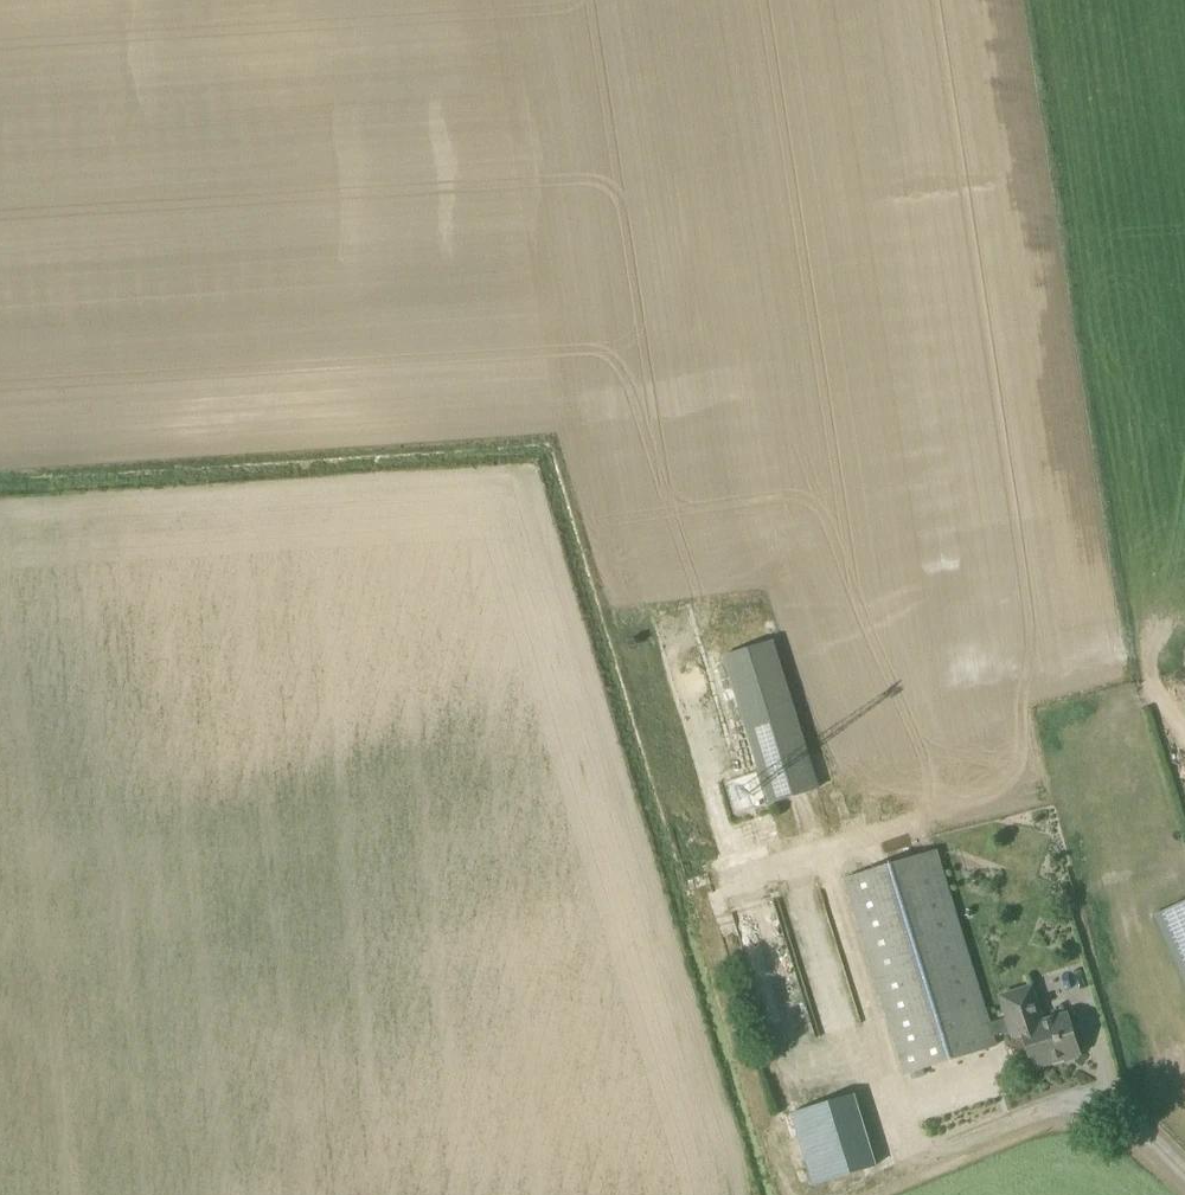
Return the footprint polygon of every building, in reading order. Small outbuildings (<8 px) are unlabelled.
[(774,640),(724,656),(769,804),(820,788),(774,640)] [(991,1023),(937,850),(845,878),(906,1074),(995,1046),(992,1037),(1010,1031),(1012,1037),(1023,1033),(1034,1068),(1080,1054),(1067,1012),(1044,1019),(1033,984),(999,995),(1006,1018),(991,1023)] [(1156,914),(1184,980),(1184,901),(1156,914)] [(815,1180),(872,1159),(846,1087),(788,1108),(815,1180)]
